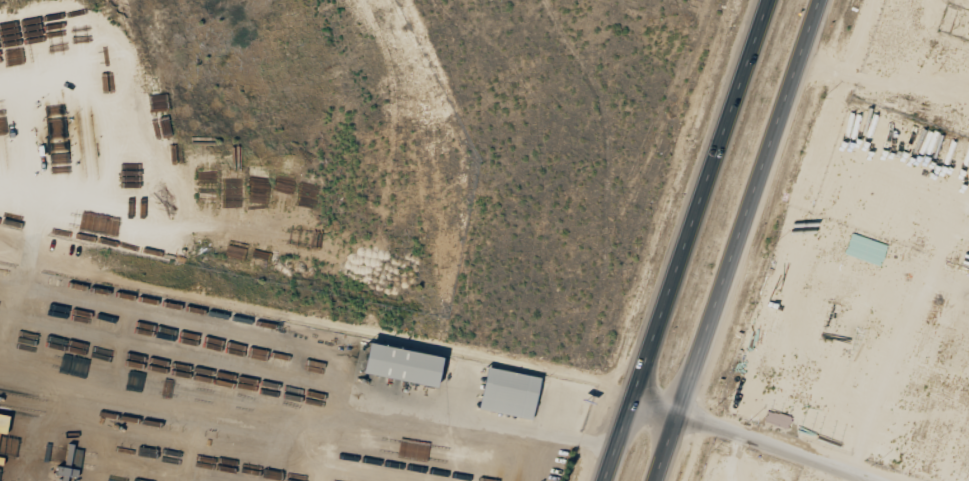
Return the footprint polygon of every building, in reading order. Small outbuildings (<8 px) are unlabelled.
[(438,387),(443,356),(369,343),(364,373),(438,387)] [(540,376),(487,368),(480,410),(533,418),(540,376)]
